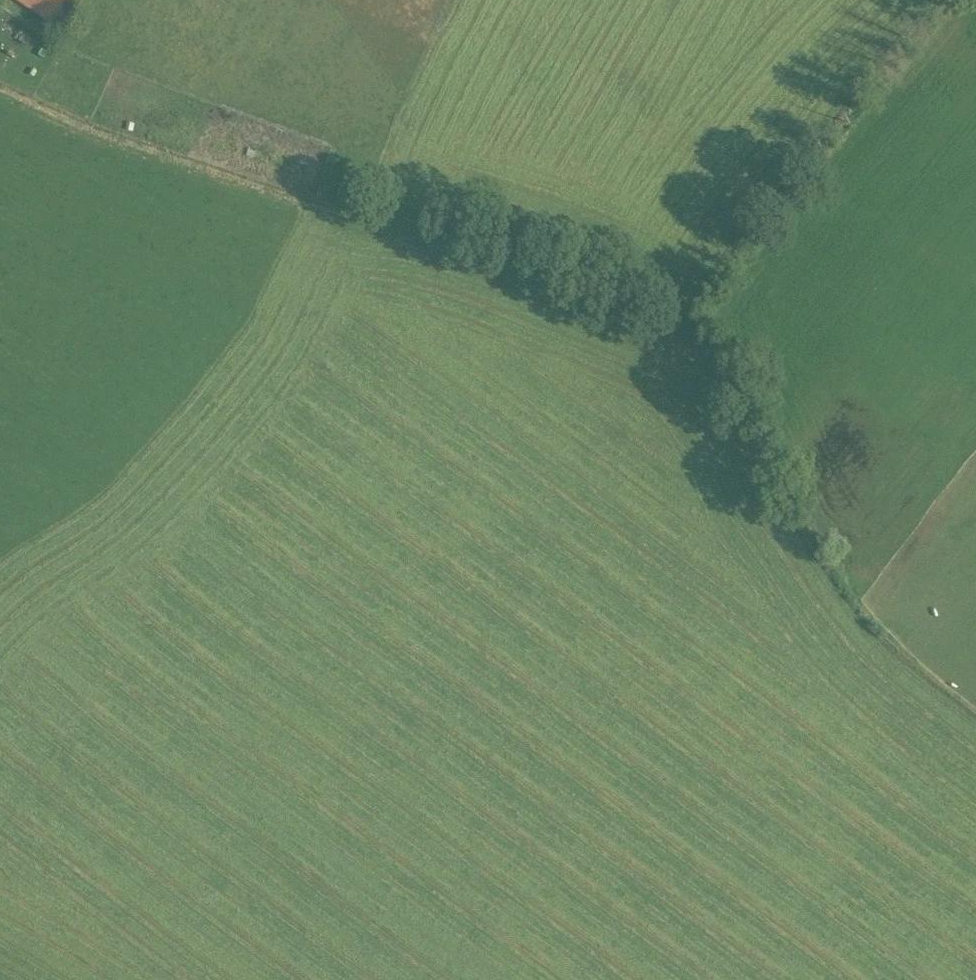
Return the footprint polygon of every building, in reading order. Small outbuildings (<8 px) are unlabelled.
[(73,0),(17,0),(55,26),(73,0)]
